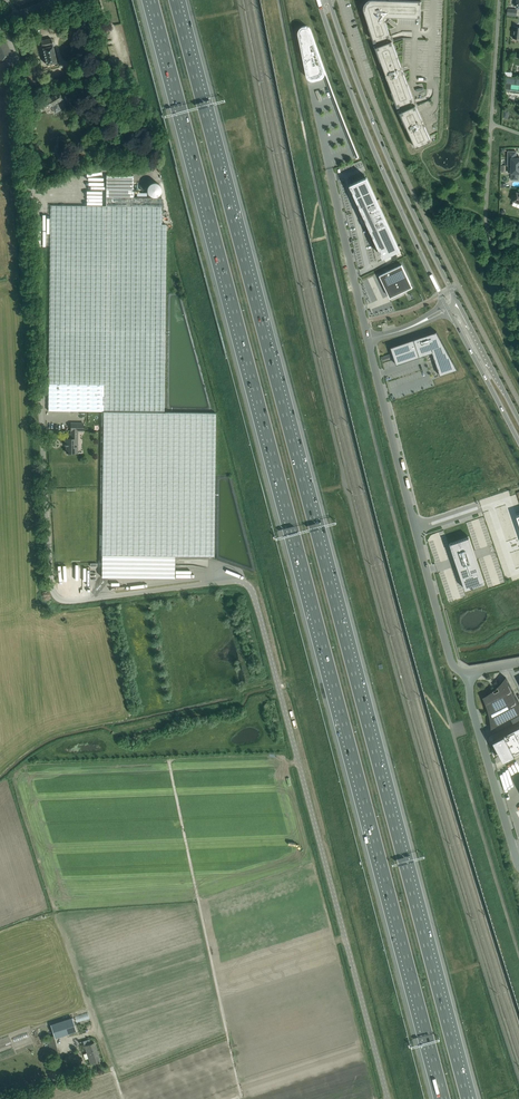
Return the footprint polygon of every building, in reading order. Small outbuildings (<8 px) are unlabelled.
[(421,1),(396,0),(369,0),(368,0),(368,1),(367,1),(366,2),(365,3),(365,4),(364,4),(364,5),(364,6),(364,7),(364,8),(364,9),(364,10),(374,41),(390,36),(385,21),(389,16),(420,17),(421,1)] [(318,54),(310,31),(309,30),(308,29),(307,28),(306,28),(304,28),(303,28),(302,29),(301,30),(300,31),(300,32),(300,34),(308,75),(308,76),(309,77),(310,78),(311,79),(312,79),(314,79),(320,77),(321,77),(323,75),(323,74),(324,72),(323,71),(321,63),(318,64),(317,60),(317,59),(317,58),(317,57),(316,57),(315,55),(318,54)] [(0,39),(0,61),(12,56),(5,37),(0,39)] [(42,46),(40,46),(42,54),(44,54),(46,64),(56,62),(51,38),(41,40),(42,46)] [(413,100),(392,41),(376,47),(398,106),(413,100)] [(52,107),(55,113),(61,110),(58,105),(64,101),(59,93),(37,105),(41,112),(52,105),(53,107),(52,107)] [(92,98),(88,101),(92,107),(96,104),(92,98)] [(431,141),(415,106),(400,112),(416,148),(431,141)] [(348,138),(341,140),(342,144),(343,144),(345,151),(352,150),(350,142),(349,142),(348,138)] [(516,151),(508,151),(508,165),(509,165),(508,172),(511,172),(511,173),(512,173),(511,179),(518,180),(518,173),(518,158),(516,158),(516,151)] [(349,163),(356,161),(353,154),(347,156),(349,163)] [(133,197),(133,182),(133,175),(106,175),(106,206),(51,205),(49,330),(165,331),(166,292),(166,227),(166,224),(161,224),(162,197),(133,197)] [(367,177),(350,185),(382,254),(398,247),(367,177)] [(412,287),(402,265),(380,275),(390,297),(412,287)] [(103,411),(164,412),(165,337),(165,331),(49,330),(49,335),(49,384),(48,410),(103,411)] [(457,369),(436,331),(390,347),(392,353),(396,365),(424,355),(423,352),(431,350),(440,375),(454,370),(457,369)] [(424,387),(405,391),(407,397),(425,393),(424,387)] [(213,413),(164,412),(103,411),(101,577),(174,577),(175,555),(214,556),(215,476),(215,413),(213,413)] [(65,438),(65,443),(66,443),(66,452),(68,452),(68,453),(73,454),(73,452),(76,452),(76,444),(77,444),(77,430),(83,430),(83,423),(71,423),(71,430),(71,438),(65,438)] [(469,536),(449,543),(456,562),(465,589),(485,583),(475,555),(469,536)] [(483,697),(485,702),(487,707),(488,712),(490,718),(491,723),(491,729),(518,714),(518,703),(505,677),(504,679),(502,681),(501,683),(499,685),(497,686),(499,690),(494,692),(493,690),(491,691),(489,693),(487,694),(485,696),(483,697)] [(493,740),(503,760),(518,752),(518,727),(493,740)] [(72,1018),(51,1024),(55,1038),(76,1031),(72,1018)] [(95,1043),(84,1046),(90,1064),(98,1061),(98,1062),(99,1061),(100,1060),(95,1043)] [(76,1053),(64,1057),(66,1062),(78,1058),(76,1053)]
